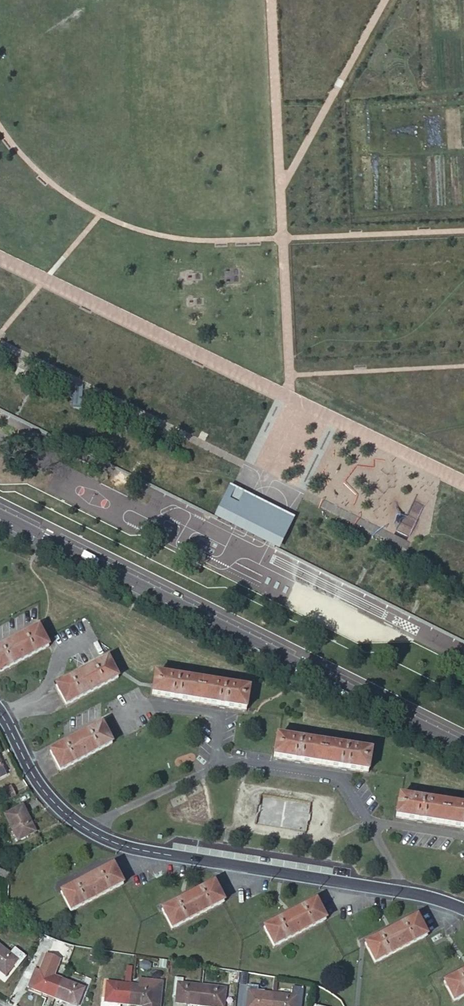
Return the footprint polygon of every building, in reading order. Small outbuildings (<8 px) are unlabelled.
[(262,503),(234,489),(218,519),(247,533),(275,547),(290,518),(262,503)] [(40,629),(0,649),(0,673),(49,647),(46,640),(40,629)] [(113,669),(109,662),(57,688),(67,706),(119,680),(113,669)] [(246,710),(249,690),(155,676),(154,682),(153,687),(152,695),(246,710)] [(112,744),(102,726),(51,753),(61,771),(112,744)] [(367,769),(370,753),(279,738),(277,737),(274,754),(274,757),(367,773),(367,769)] [(8,784),(0,788),(0,805),(14,797),(8,784)] [(402,798),(400,797),(397,817),(463,828),(463,807),(402,798)] [(20,840),(38,832),(25,806),(7,814),(20,840)] [(71,912),(123,886),(114,867),(62,893),(71,912)] [(173,929),(224,902),(214,884),(163,911),(173,929)] [(274,946),(326,920),(317,901),(265,928),(274,946)] [(375,963),(427,936),(417,918),(366,945),(375,963)] [(25,955),(15,947),(10,954),(0,946),(0,971),(6,975),(14,965),(17,967),(25,955)] [(38,970),(30,988),(53,997),(53,995),(60,979),(38,970)] [(463,996),(463,973),(445,983),(455,1001),(463,996)] [(103,997),(103,1001),(127,1003),(129,984),(110,982),(110,977),(100,977),(98,997),(103,997)] [(176,996),(176,1003),(199,1005),(201,986),(182,984),(183,979),(175,978),(172,996),(176,996)] [(53,997),(74,1005),(75,1005),(82,988),(60,979),(53,995),(53,997)] [(127,1003),(138,1004),(138,1005),(156,1005),(158,984),(139,981),(139,985),(129,984),(127,1003)] [(246,1005),(270,1005),(271,993),(264,993),(265,990),(258,989),(258,986),(249,985),(246,1005)] [(199,1005),(204,1005),(224,1005),(226,989),(201,986),(199,1005)] [(270,1005),(300,1005),(301,997),(286,995),(271,993),(270,1005)]
